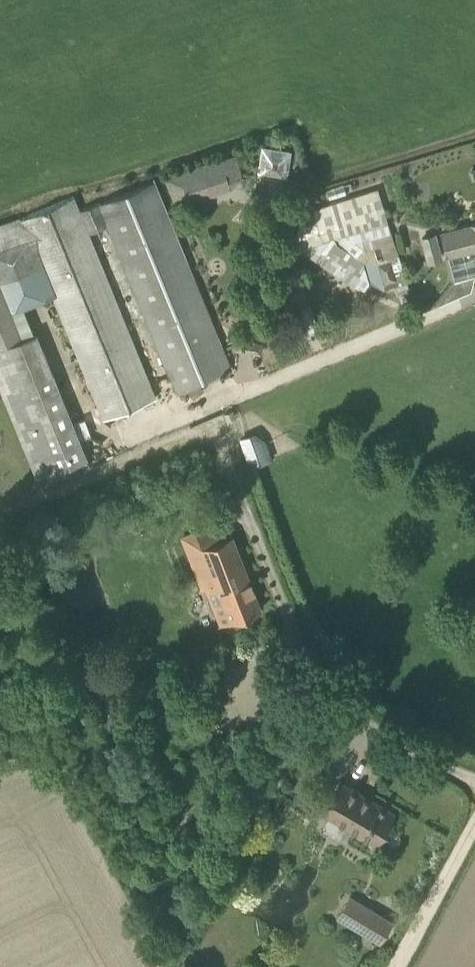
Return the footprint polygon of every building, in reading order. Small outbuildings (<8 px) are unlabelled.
[(288,174),(289,148),(260,147),(260,173),(288,174)] [(177,209),(232,188),(244,177),(235,154),(165,178),(177,209)] [(155,181),(101,202),(80,210),(75,199),(23,220),(0,227),(0,385),(36,477),(42,475),(45,484),(90,466),(66,405),(37,334),(35,335),(24,307),(53,295),(104,419),(156,397),(89,233),(110,224),(176,389),(229,366),(155,181)] [(442,232),(447,254),(463,250),(462,245),(474,242),(474,223),(442,232)] [(443,260),(436,232),(422,236),(429,264),(443,260)] [(385,285),(399,280),(392,258),(378,263),(385,285)] [(255,465),(257,468),(273,459),(266,440),(258,434),(239,439),(246,460),(250,460),(253,462),(255,465)] [(261,609),(232,534),(226,521),(183,538),(203,590),(205,589),(217,584),(223,600),(231,620),(261,609)] [(376,843),(395,812),(340,780),(322,810),(359,833),(376,843)] [(380,942),(390,925),(348,900),(337,917),(380,942)]
